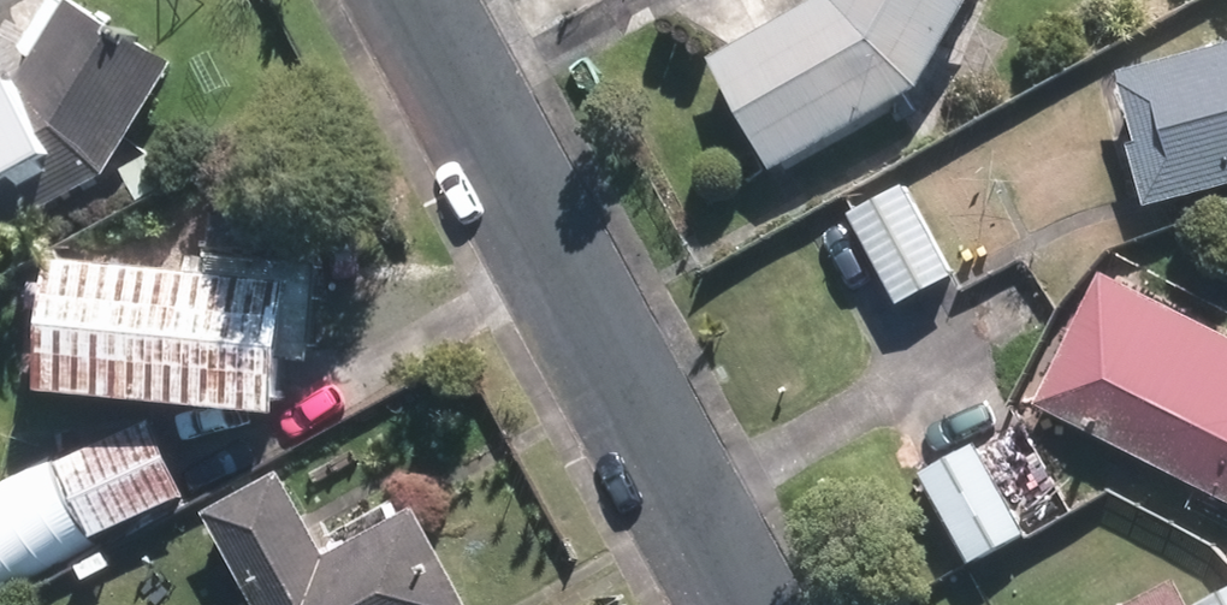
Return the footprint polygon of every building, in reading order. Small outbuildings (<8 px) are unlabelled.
[(924,80),(979,0),(849,0),(841,11),(743,63),(790,150),(924,80)] [(115,164),(172,67),(83,15),(46,76),(0,101),(0,224),(115,164)] [(1157,95),(1178,196),(1226,186),(1226,81),(1157,95)] [(909,192),(862,218),(909,302),(956,276),(909,192)] [(313,282),(88,259),(76,372),(301,395),(313,282)] [(1123,299),(1067,412),(1226,491),(1226,350),(1123,299)] [(162,432),(79,470),(111,538),(193,500),(162,432)] [(980,448),(929,478),(979,564),(1030,535),(980,448)] [(55,463),(18,480),(57,563),(94,546),(55,463)] [(230,530),(271,604),(469,604),(427,528),(337,577),(293,496),(230,530)]
